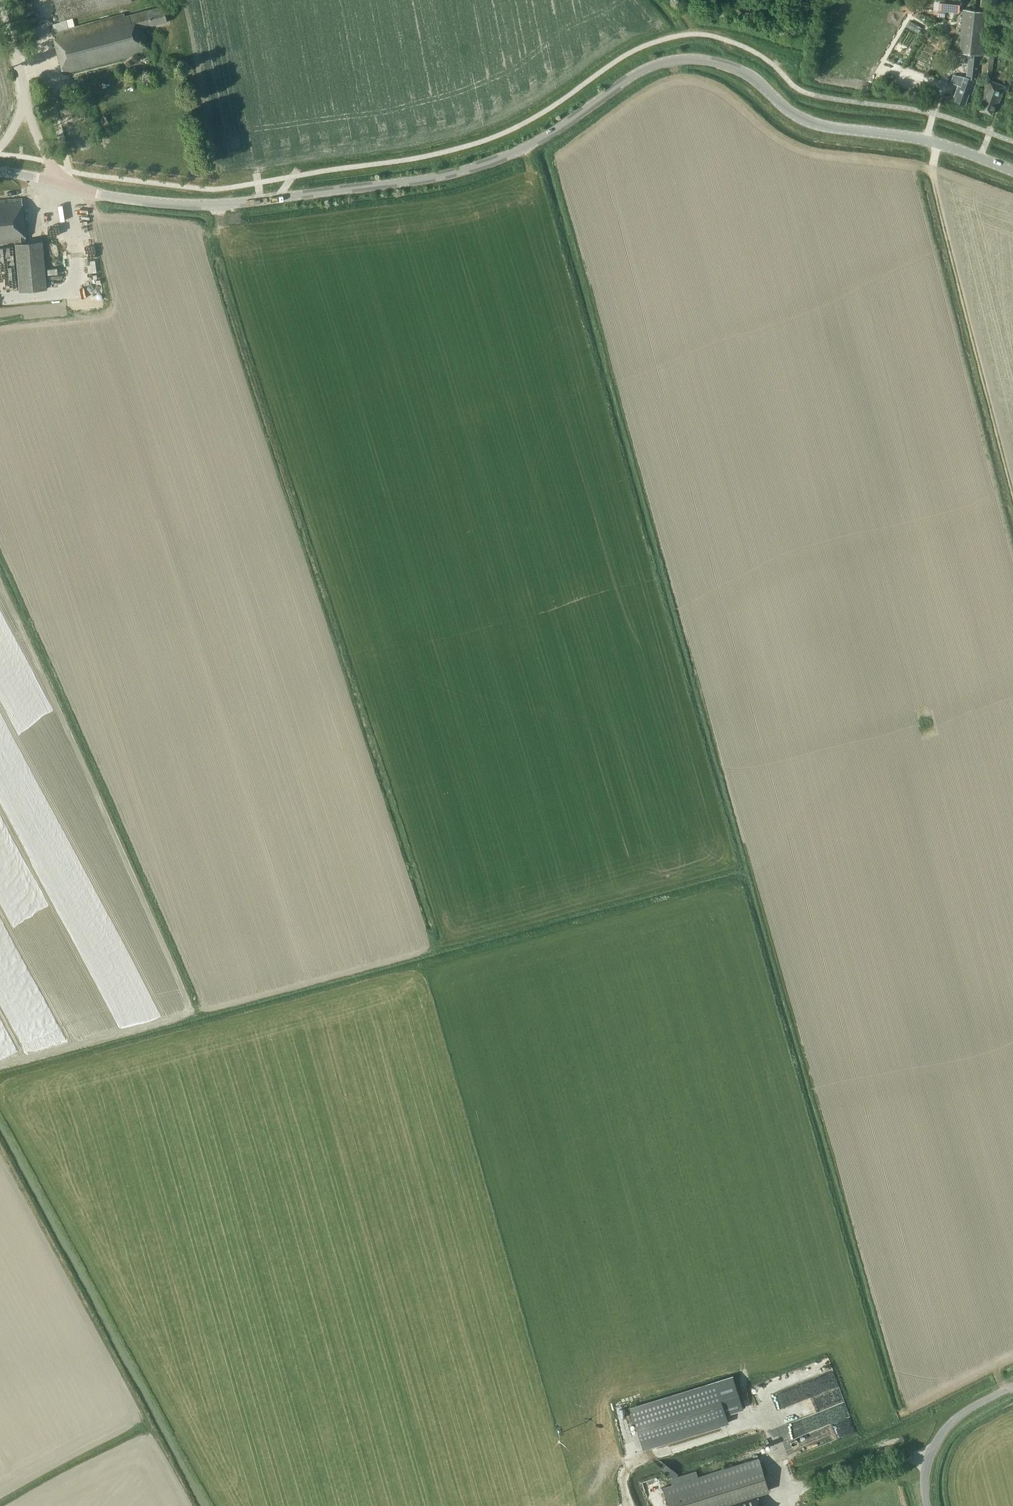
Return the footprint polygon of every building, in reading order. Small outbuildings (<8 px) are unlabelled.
[(163,6),(126,16),(125,14),(75,26),(72,16),(132,1),(132,0),(54,0),(60,20),(65,18),(68,28),(52,32),(63,72),(147,51),(141,26),(167,22),(163,6)] [(957,0),(950,0),(949,2),(943,0),(941,0),(939,11),(959,16),(961,6),(959,6),(960,1),(957,0)] [(990,2),(982,0),(981,9),(988,10),(990,2)] [(958,52),(968,53),(966,77),(971,78),(970,81),(961,77),(955,94),(958,95),(956,100),(965,103),(969,92),(972,93),(976,81),(977,81),(981,56),(981,54),(983,54),(987,11),(963,9),(958,52)] [(1000,14),(989,12),(988,19),(999,20),(1000,14)] [(908,26),(919,32),(922,26),(910,21),(908,26)] [(994,56),(984,55),(981,74),(992,76),(994,56)] [(1006,85),(989,78),(980,100),(984,102),(981,109),(992,113),(996,101),(999,102),(1006,85)] [(23,199),(0,201),(0,243),(8,242),(27,240),(23,199)] [(48,288),(42,240),(13,243),(19,291),(48,288)] [(706,1382),(630,1405),(642,1447),(718,1423),(706,1382)] [(885,1454),(882,1448),(874,1451),(877,1457),(885,1454)] [(758,1457),(660,1487),(666,1505),(759,1505),(756,1495),(768,1491),(758,1457)]
